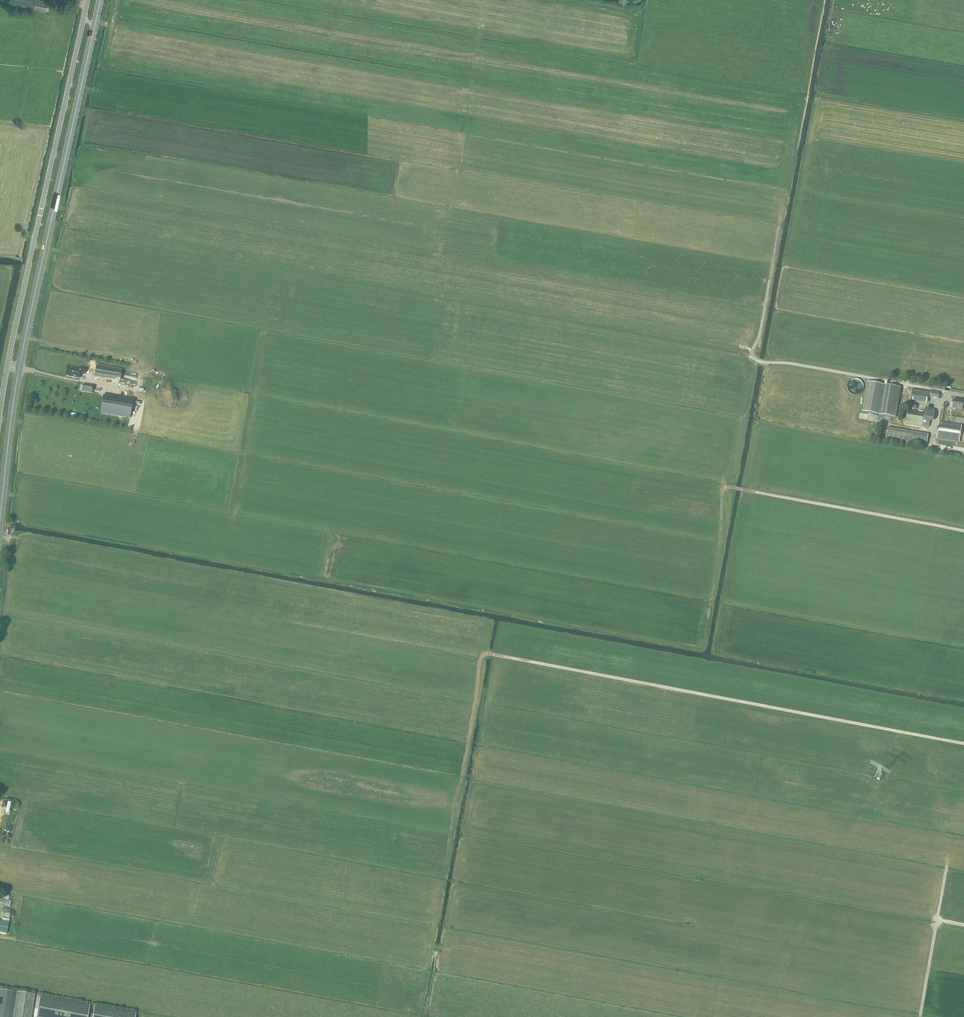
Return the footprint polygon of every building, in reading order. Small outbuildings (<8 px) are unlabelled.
[(40,0),(9,0),(8,4),(45,12),(48,2),(40,0)] [(120,380),(122,370),(96,366),(94,376),(120,380)] [(68,376),(79,378),(80,373),(85,374),(86,368),(80,367),(79,370),(69,368),(68,376)] [(879,415),(883,385),(867,383),(862,412),(879,415)] [(82,391),(91,393),(93,386),(83,384),(82,391)] [(883,385),(879,415),(895,418),(900,388),(883,385)] [(927,403),(928,397),(929,392),(912,390),(910,400),(927,403)] [(929,390),(929,392),(928,397),(938,399),(940,392),(929,390)] [(103,395),(100,412),(129,417),(132,400),(103,395)] [(952,408),(952,409),(962,410),(963,401),(953,400),(953,403),(950,403),(949,407),(952,408)] [(909,401),(908,408),(916,410),(917,404),(912,403),(913,401),(909,401)] [(905,422),(929,427),(930,421),(933,422),(935,409),(925,408),(924,413),(907,410),(905,422)] [(939,422),(937,439),(959,442),(962,425),(939,422)] [(886,427),(884,439),(926,446),(928,434),(886,427)] [(11,910),(3,908),(1,917),(9,919),(9,918),(13,918),(14,911),(11,911),(11,910)] [(6,934),(7,931),(9,922),(0,921),(0,933),(6,934)] [(0,991),(0,1016),(32,1016),(35,994),(15,991),(0,989),(0,991)] [(90,1005),(41,996),(37,1016),(88,1016),(90,1005)] [(136,1013),(95,1006),(93,1016),(135,1016),(136,1013)]
